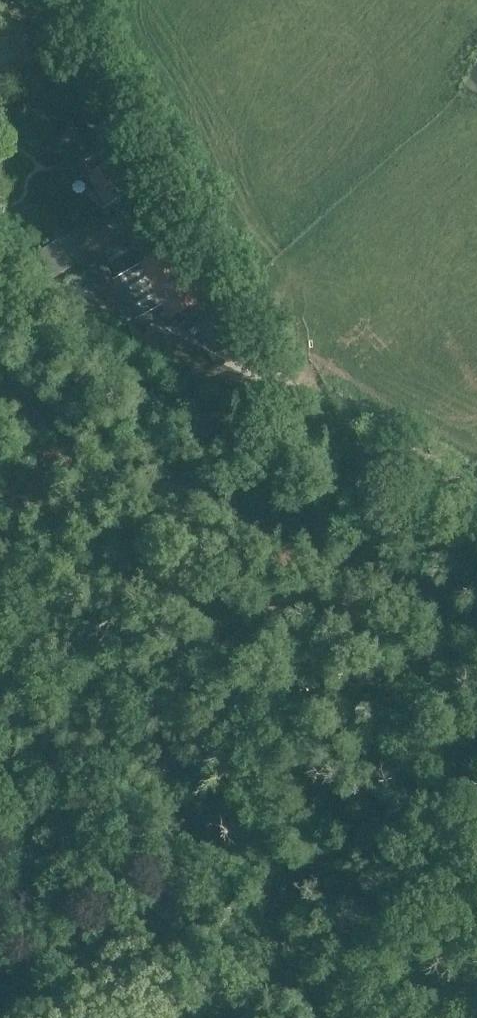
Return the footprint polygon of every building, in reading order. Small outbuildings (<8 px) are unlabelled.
[(9,99),(0,81),(0,103),(9,99)] [(118,165),(115,159),(109,148),(81,163),(88,176),(91,174),(98,188),(96,189),(105,206),(135,189),(121,163),(118,165)] [(217,347),(234,337),(211,295),(212,294),(183,242),(169,250),(156,228),(129,243),(140,264),(113,279),(103,259),(85,269),(99,294),(105,290),(114,308),(119,305),(124,314),(134,308),(139,317),(164,303),(171,316),(179,311),(184,321),(198,314),(201,321),(197,323),(207,342),(213,339),(217,347)] [(71,265),(57,242),(38,254),(53,277),(71,265)] [(176,359),(238,392),(247,376),(226,364),(228,360),(154,320),(140,345),(174,363),(176,359)] [(212,983),(192,983),(192,993),(212,993),(212,983)]
